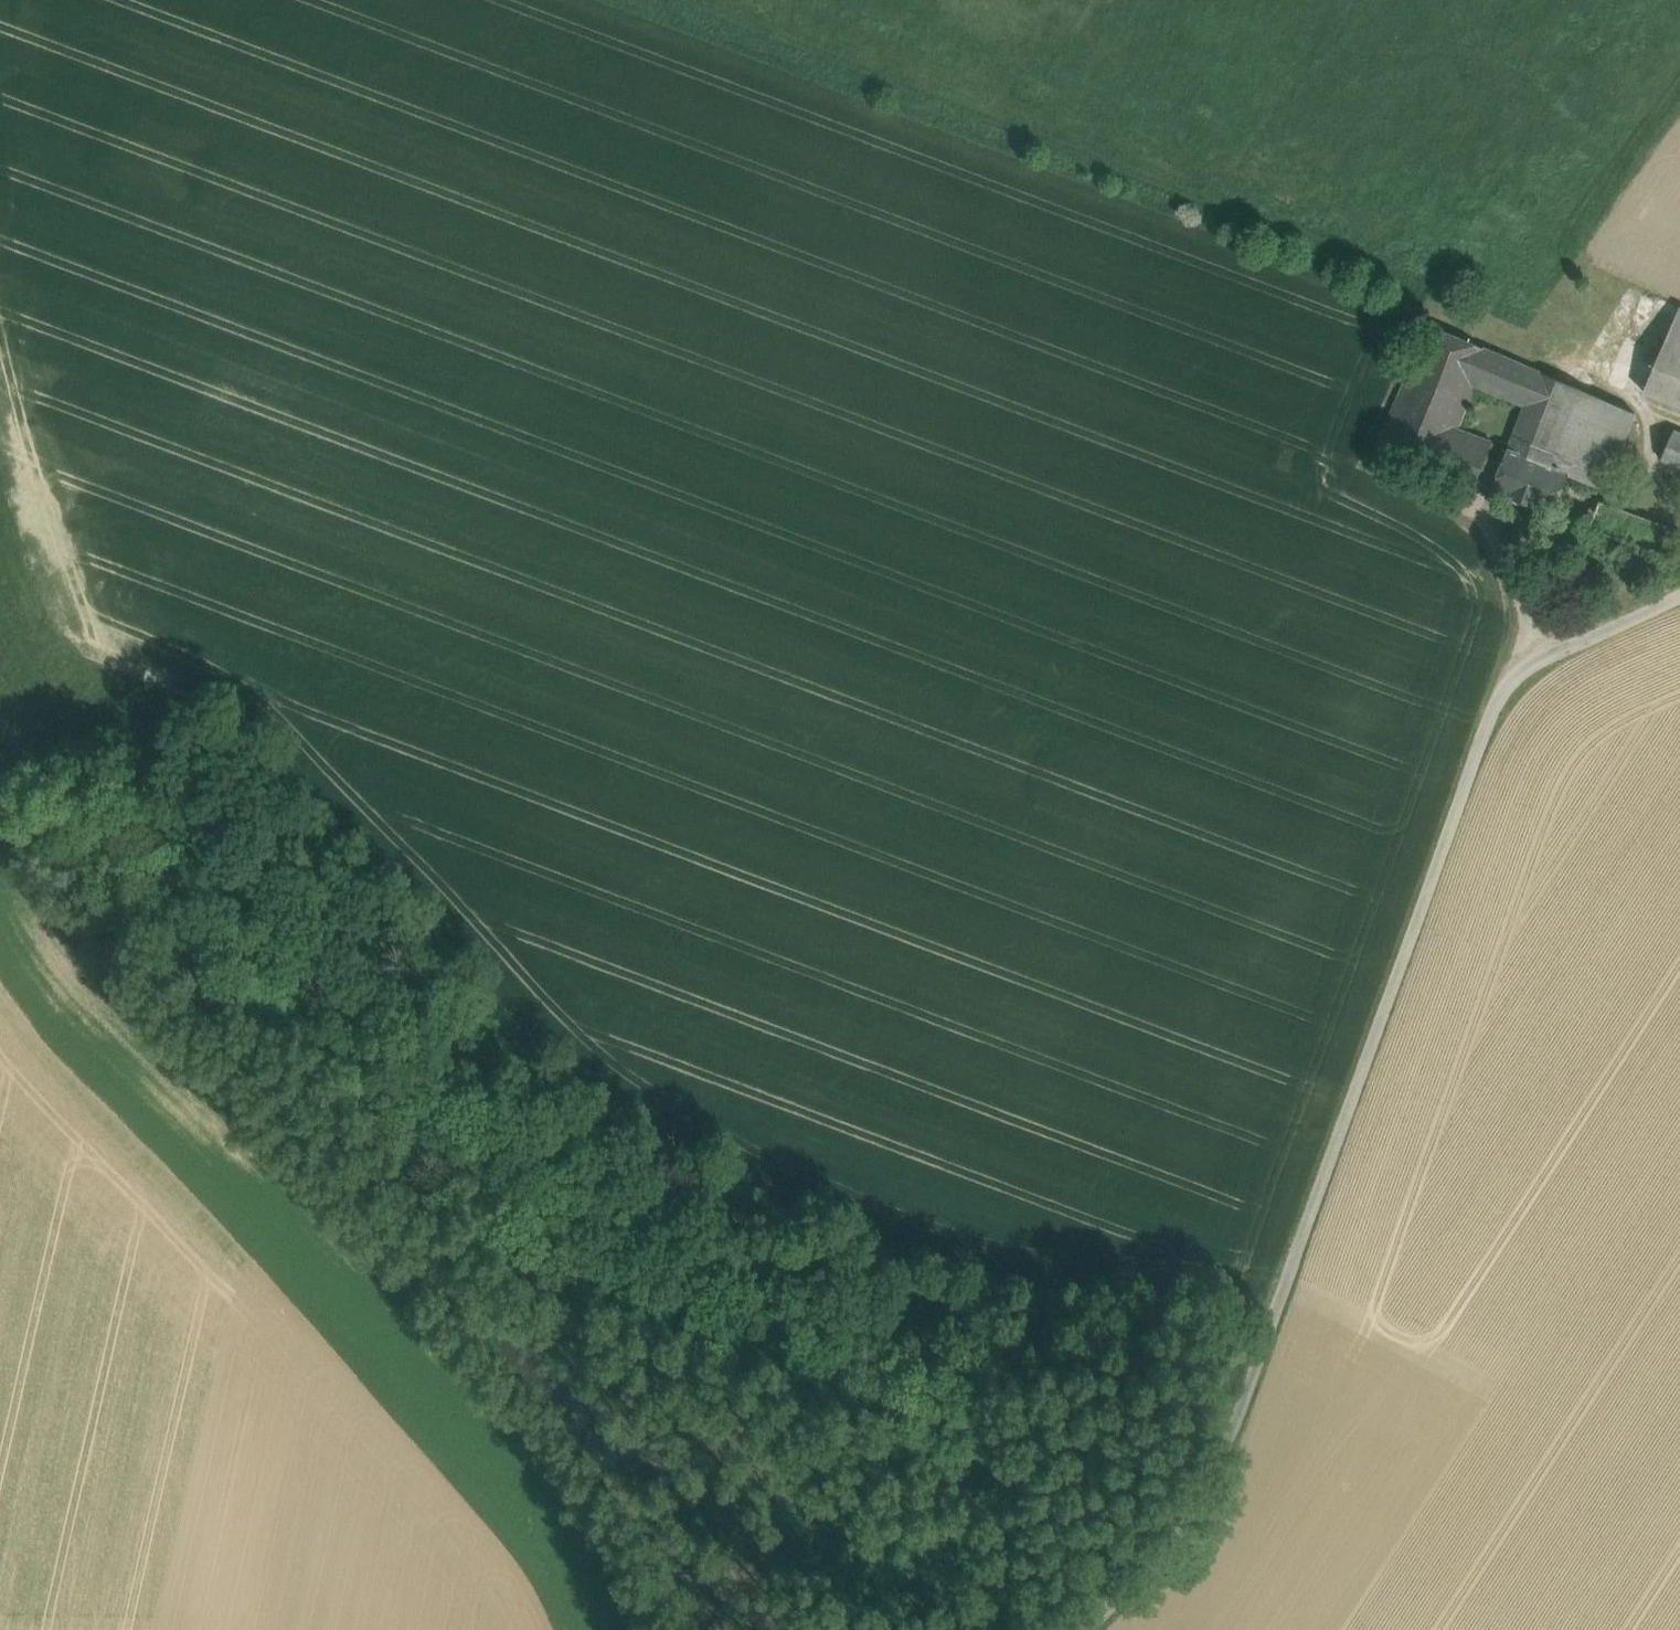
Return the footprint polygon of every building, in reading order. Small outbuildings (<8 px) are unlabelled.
[(1644,392),(1679,408),(1679,308),(1644,392)] [(1429,326),(1378,445),(1441,469),(1457,431),(1476,384),(1470,382),(1484,350),(1429,326)] [(1527,368),(1484,350),(1470,382),(1476,384),(1514,399),(1527,368)] [(1637,414),(1527,368),(1514,399),(1529,406),(1517,436),(1561,453),(1556,466),(1570,472),(1569,474),(1605,488),(1637,414)] [(1674,430),(1661,460),(1679,468),(1679,433),(1674,430)] [(1493,444),(1457,431),(1441,469),(1476,484),(1487,457),(1493,444)] [(1561,453),(1517,436),(1512,448),(1509,448),(1504,463),(1493,490),(1554,513),(1569,474),(1570,472),(1556,466),(1561,453)] [(1476,484),(1493,490),(1504,463),(1487,457),(1476,484)] [(1671,528),(1600,501),(1590,527),(1661,555),(1671,528)]
